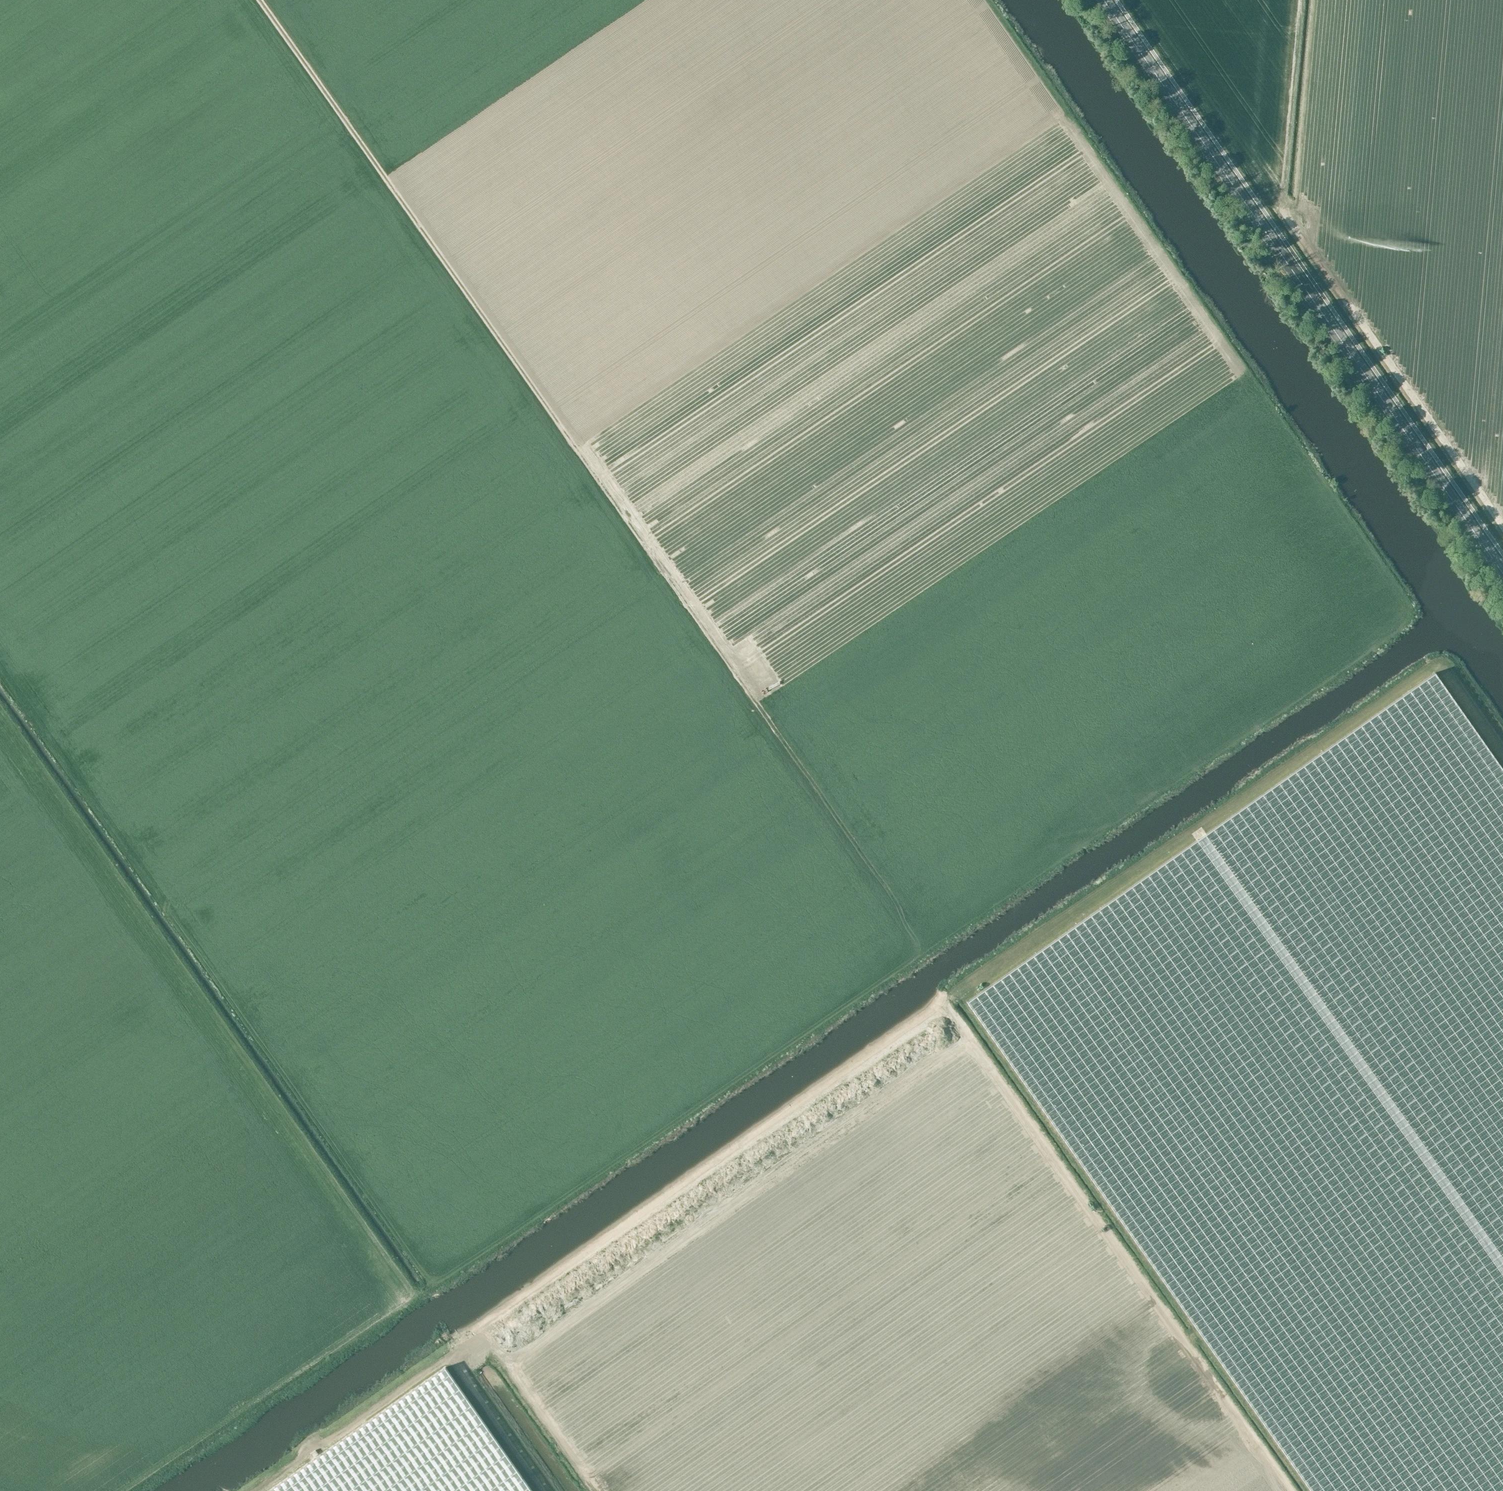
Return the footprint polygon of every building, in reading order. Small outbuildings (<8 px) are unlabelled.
[(967,1001),(1312,1490),(1502,1490),(1502,770),(1434,672),(967,1001)] [(445,1367),(269,1490),(532,1490),(445,1367)]
